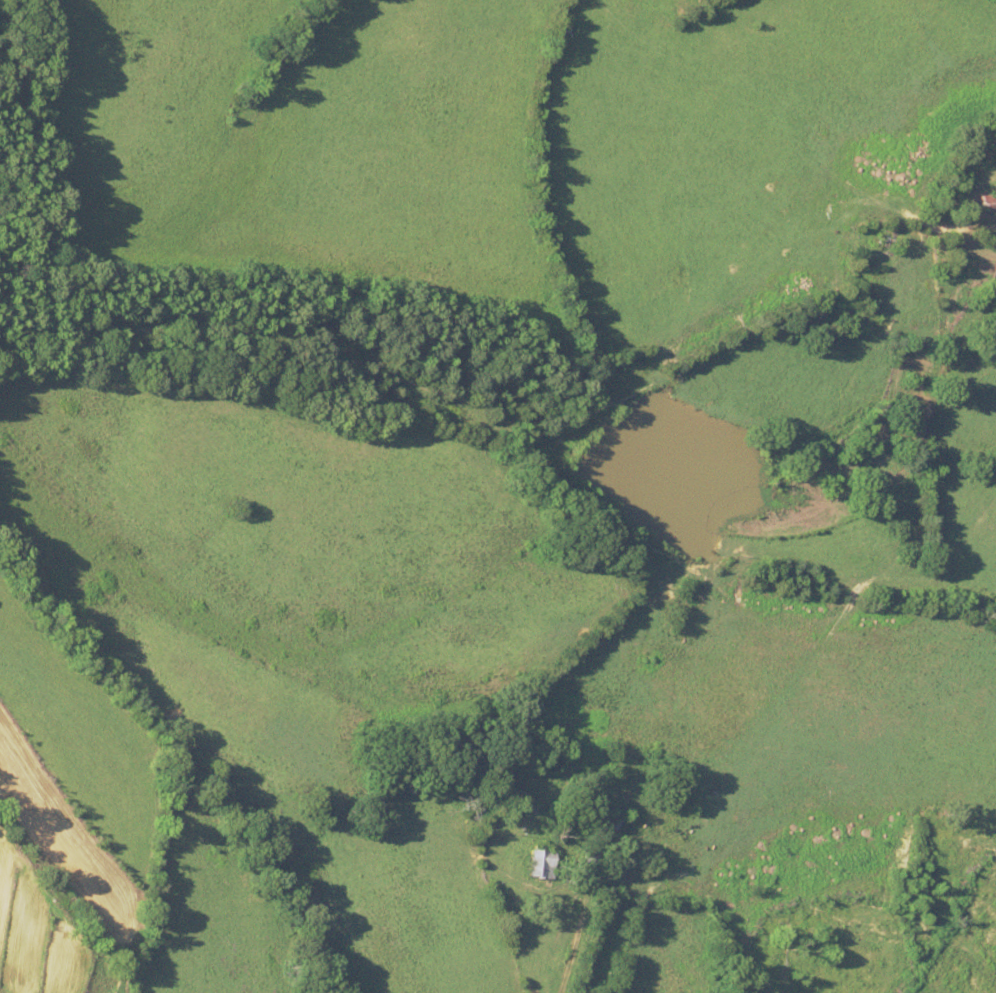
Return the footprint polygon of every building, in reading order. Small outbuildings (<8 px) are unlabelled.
[(977,195),(979,213),(995,212),(995,193),(977,195)] [(552,849),(527,849),(527,878),(552,878),(552,849)]
